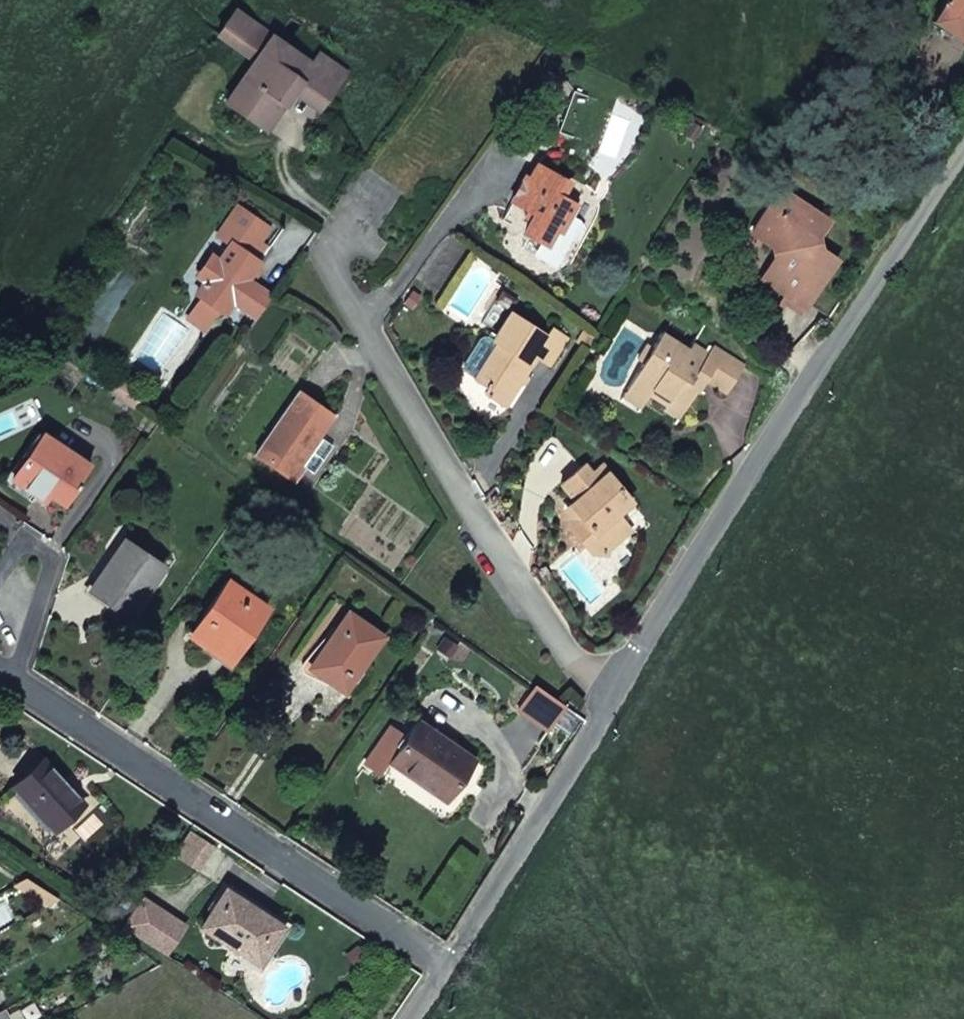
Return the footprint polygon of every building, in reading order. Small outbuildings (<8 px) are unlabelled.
[(928,23),(963,44),(963,0),(942,0),(928,23)] [(234,43),(251,20),(233,9),(218,33),(234,43)] [(255,59),(268,34),(254,25),(238,48),(255,59)] [(326,98),(345,70),(318,51),(309,62),(268,34),(255,59),(225,100),(258,125),(278,100),(283,103),(290,92),(298,82),(326,98)] [(319,110),(326,98),(298,82),(290,92),(319,110)] [(561,89),(552,130),(581,137),(589,95),(561,89)] [(566,181),(538,163),(532,179),(526,177),(512,197),(529,207),(536,210),(532,217),(525,231),(545,242),(555,228),(559,230),(568,215),(574,203),(558,195),(566,181)] [(760,283),(803,310),(833,263),(819,255),(816,241),(825,225),(780,194),(753,239),(771,249),(774,261),(760,283)] [(235,204),(227,217),(232,221),(240,208),(235,204)] [(526,214),(532,217),(536,210),(529,207),(526,214)] [(224,311),(231,302),(248,278),(256,266),(248,255),(259,241),(268,228),(240,208),(232,221),(227,217),(216,235),(231,243),(220,260),(205,282),(197,294),(224,311)] [(555,228),(545,242),(538,253),(552,260),(562,251),(570,236),(577,235),(581,227),(577,221),(568,215),(559,230),(555,228)] [(248,255),(256,266),(270,245),(259,241),(248,255)] [(195,275),(205,282),(220,260),(210,255),(195,275)] [(256,320),(272,296),(248,278),(231,302),(256,320)] [(547,364),(564,335),(551,327),(544,337),(509,312),(492,340),(498,342),(474,379),(493,390),(488,395),(503,405),(532,356),(547,364)] [(726,390),(744,367),(711,344),(708,350),(692,342),(688,349),(661,332),(652,345),(646,342),(637,358),(642,360),(627,383),(646,395),(648,391),(667,403),(673,396),(687,403),(703,378),(726,390)] [(463,373),(474,379),(498,342),(492,340),(486,337),(476,340),(460,364),(463,373)] [(331,413),(296,391),(251,454),(293,482),(302,468),(295,465),(331,413)] [(40,435),(8,480),(30,495),(37,487),(48,496),(61,507),(73,489),(70,487),(86,465),(40,435)] [(589,473),(563,485),(574,503),(581,509),(570,517),(568,529),(584,549),(597,549),(598,555),(601,555),(603,542),(614,542),(626,531),(621,525),(616,521),(617,512),(627,503),(597,468),(589,473)] [(37,487),(30,495),(42,503),(48,496),(37,487)] [(581,509),(574,503),(567,508),(566,512),(570,517),(581,509)] [(634,512),(627,503),(617,512),(616,521),(621,525),(634,512)] [(159,565),(125,541),(117,554),(110,553),(92,581),(112,594),(108,602),(124,614),(159,565)] [(186,632),(226,658),(265,605),(227,579),(205,611),(186,632)] [(112,594),(92,581),(86,590),(108,602),(112,594)] [(323,679),(341,690),(380,635),(346,612),(313,659),(330,666),(323,679)] [(330,666),(313,659),(306,669),(323,679),(330,666)] [(387,758),(445,798),(471,763),(414,722),(387,758)] [(51,830),(80,804),(42,762),(11,786),(51,830)] [(254,963),(280,926),(221,890),(197,928),(254,963)]
